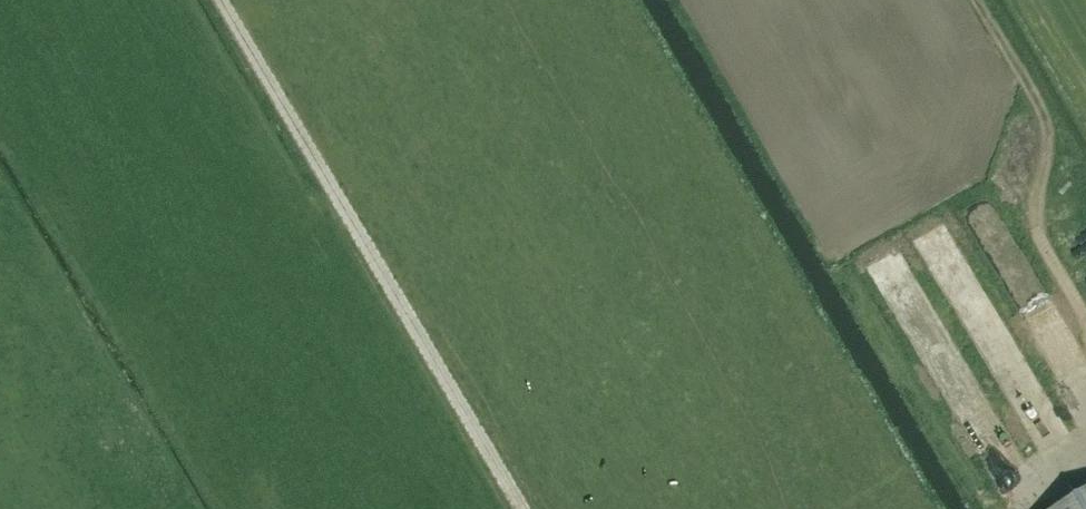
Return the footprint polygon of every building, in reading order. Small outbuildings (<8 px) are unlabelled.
[(966,208),(985,246),(1003,238),(984,199),(966,208)] [(900,306),(916,296),(888,254),(872,265),(900,306)] [(983,478),(995,475),(990,459),(979,462),(983,478)] [(1054,508),(1085,508),(1085,490),(1054,508)]
